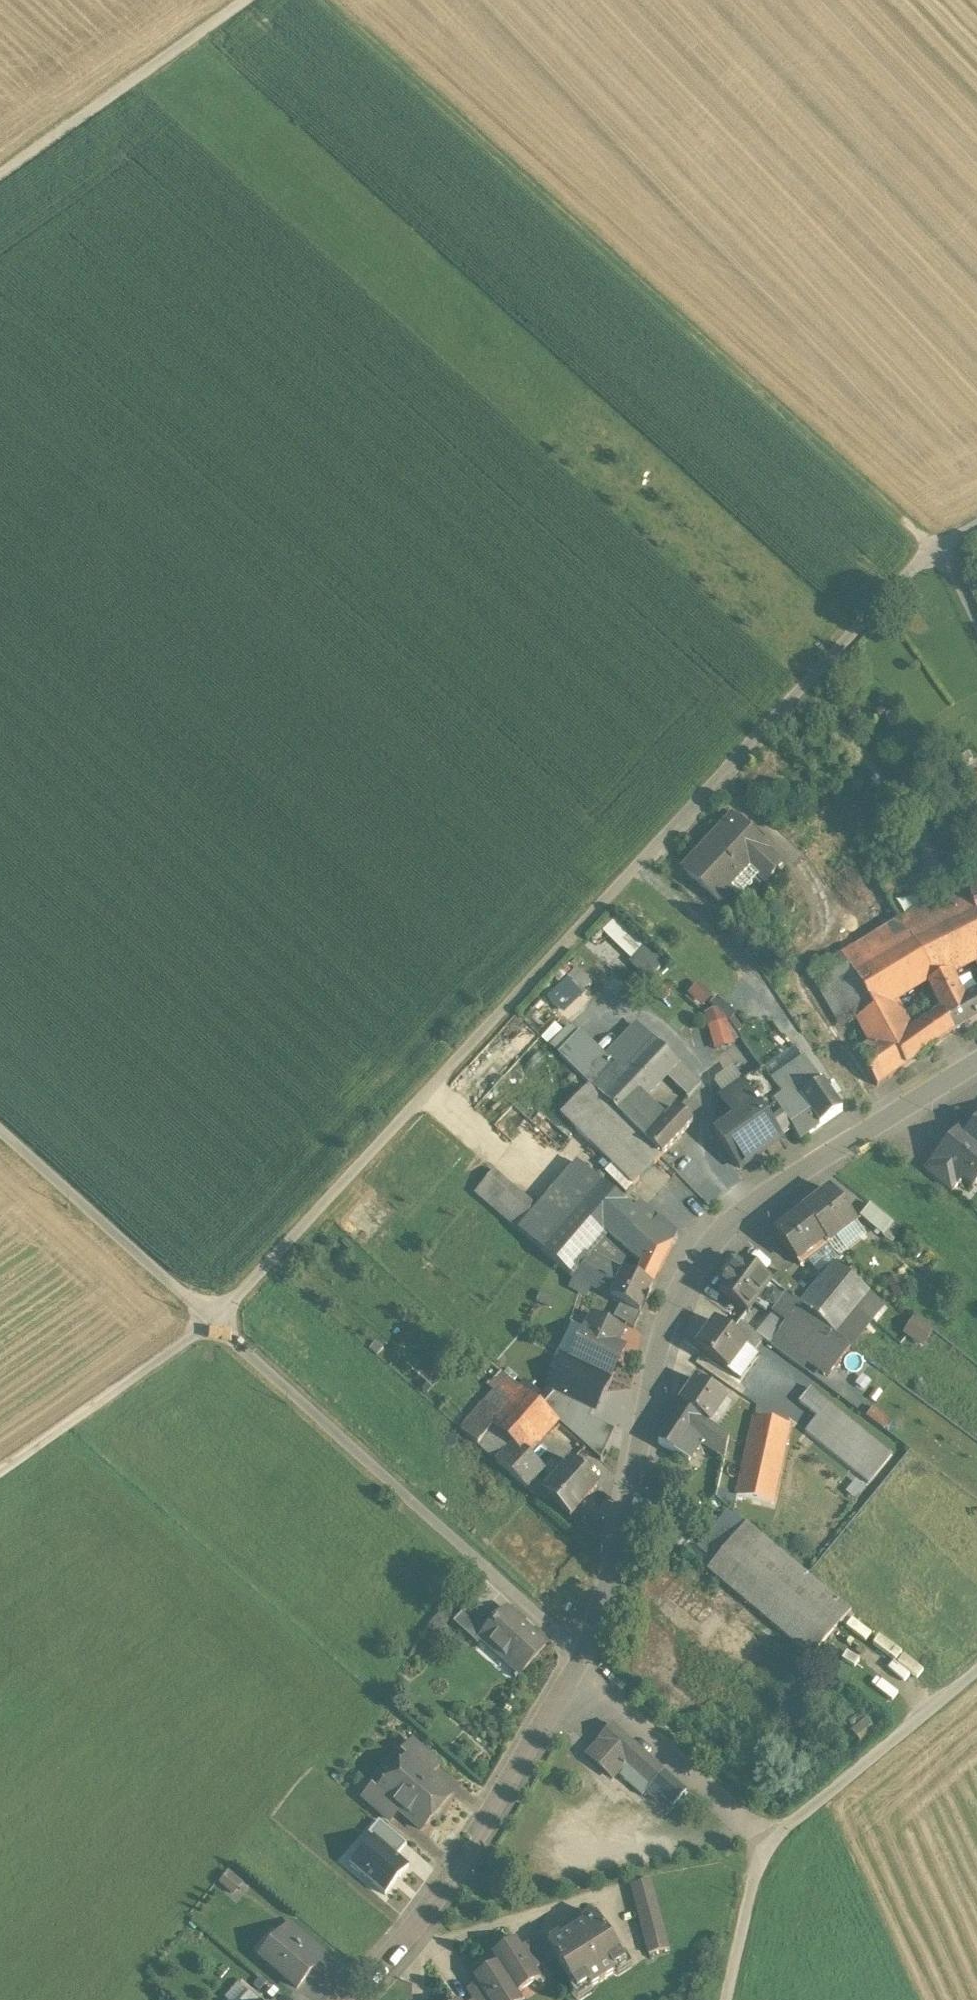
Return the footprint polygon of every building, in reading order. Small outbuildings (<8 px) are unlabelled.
[(719,835),(698,858),(696,856),(682,870),(719,904),(732,889),(729,886),(750,864),(761,874),(757,878),(764,884),(782,865),(731,818),(717,833),(719,835)] [(918,911),(898,922),(907,939),(909,938),(971,906),(969,891),(968,886),(918,911)] [(969,891),(971,906),(976,922),(976,888),(969,891)] [(909,938),(932,977),(935,980),(928,984),(928,985),(948,975),(976,961),(976,922),(971,906),(909,938)] [(650,980),(668,963),(620,915),(603,932),(650,980)] [(898,922),(841,956),(873,1011),(858,1019),(859,1021),(872,1045),(905,1031),(906,1030),(890,1001),(932,977),(909,938),(907,939),(898,922)] [(841,956),(827,963),(809,973),(841,1030),(859,1021),(858,1019),(873,1011),(841,956)] [(578,968),(569,977),(584,991),(592,982),(578,968)] [(948,975),(928,985),(942,1012),(953,1033),(976,1019),(976,999),(976,998),(963,1005),(948,975)] [(568,1015),(583,999),(566,982),(550,998),(568,1015)] [(700,984),(690,995),(703,1008),(714,997),(700,984)] [(942,1012),(928,1022),(941,1041),(953,1033),(942,1012)] [(905,1031),(872,1045),(857,1054),(877,1086),(941,1041),(928,1022),(907,1037),(905,1031)] [(727,1024),(711,1028),(718,1050),(733,1045),(727,1024)] [(606,1061),(579,1035),(559,1056),(589,1086),(602,1099),(655,1044),(655,1043),(639,1027),(606,1061)] [(655,1044),(602,1099),(647,1143),(662,1127),(640,1107),(645,1102),(641,1099),(663,1075),(675,1063),(655,1044)] [(841,1111),(822,1085),(804,1060),(772,1082),(783,1097),(774,1103),(793,1130),(800,1140),(820,1126),(841,1111)] [(700,1086),(675,1063),(663,1075),(687,1096),(686,1098),(688,1099),(700,1086)] [(772,1082),(763,1069),(741,1084),(781,1139),(793,1130),(774,1103),(783,1097),(772,1082)] [(781,1139),(741,1084),(720,1099),(735,1120),(715,1134),(739,1168),(781,1139)] [(647,1143),(602,1099),(589,1086),(560,1115),(632,1186),(661,1157),(647,1143)] [(666,1122),(645,1102),(640,1107),(662,1127),(666,1122)] [(662,1127),(647,1143),(661,1157),(692,1124),(677,1110),(666,1122),(662,1127)] [(963,1139),(976,1150),(976,1123),(963,1139)] [(957,1133),(938,1156),(939,1156),(964,1177),(963,1178),(972,1186),(976,1180),(976,1150),(963,1139),(957,1133)] [(964,1177),(939,1156),(938,1156),(925,1172),(951,1192),(963,1178),(964,1177)] [(635,1260),(652,1228),(633,1213),(637,1209),(631,1204),(628,1208),(600,1184),(603,1180),(598,1175),(595,1179),(577,1163),(537,1209),(518,1231),(571,1277),(590,1254),(606,1235),(635,1260)] [(493,1171),(474,1193),(493,1210),(513,1188),(493,1171)] [(537,1209),(513,1188),(493,1210),(518,1231),(537,1209)] [(855,1223),(830,1190),(802,1213),(827,1245),(855,1223)] [(892,1224),(870,1205),(860,1218),(882,1236),(892,1224)] [(827,1245),(802,1213),(775,1234),(800,1267),(827,1245)] [(676,1235),(659,1220),(652,1228),(671,1246),(676,1235)] [(652,1228),(635,1260),(642,1264),(635,1278),(651,1287),(671,1246),(652,1228)] [(832,1252),(827,1245),(800,1267),(803,1271),(821,1282),(833,1267),(834,1267),(841,1259),(832,1252)] [(623,1271),(590,1254),(571,1277),(576,1280),(590,1287),(600,1293),(610,1298),(623,1271)] [(753,1271),(740,1262),(718,1292),(747,1313),(763,1292),(769,1284),(761,1277),(764,1273),(756,1267),(753,1271)] [(834,1267),(833,1267),(821,1282),(800,1308),(801,1308),(834,1335),(867,1295),(834,1267)] [(635,1278),(623,1271),(610,1298),(621,1304),(638,1314),(639,1313),(651,1287),(635,1278)] [(807,1297),(780,1272),(769,1284),(799,1307),(807,1297)] [(907,1287),(900,1275),(889,1282),(896,1294),(907,1287)] [(590,1287),(576,1280),(572,1289),(585,1295),(590,1287)] [(834,1335),(801,1308),(800,1308),(799,1307),(769,1284),(763,1292),(774,1300),(769,1306),(790,1323),(823,1350),(834,1335)] [(867,1295),(834,1335),(849,1347),(883,1307),(867,1295)] [(638,1314),(621,1304),(613,1318),(633,1329),(637,1321),(641,1314),(639,1313),(638,1314)] [(623,1332),(591,1317),(584,1331),(616,1347),(616,1346),(623,1332)] [(933,1329),(915,1318),(908,1330),(926,1341),(933,1329)] [(731,1334),(715,1322),(696,1348),(735,1377),(754,1351),(731,1334)] [(762,1340),(739,1322),(731,1334),(754,1351),(762,1340)] [(823,1350),(790,1323),(779,1337),(829,1374),(850,1348),(849,1347),(834,1335),(823,1350)] [(616,1347),(584,1331),(570,1358),(610,1377),(623,1349),(616,1346),(616,1347)] [(591,1419),(610,1377),(570,1358),(553,1396),(541,1408),(579,1441),(591,1419)] [(510,1382),(489,1363),(482,1371),(492,1381),(487,1387),(493,1392),(498,1396),(510,1382)] [(726,1400),(696,1380),(679,1405),(682,1407),(706,1423),(709,1425),(726,1400)] [(493,1392),(460,1431),(477,1446),(492,1428),(523,1393),(510,1382),(498,1396),(493,1392)] [(891,1456),(810,1389),(787,1417),(868,1483),(891,1456)] [(557,1424),(523,1393),(492,1428),(526,1459),(552,1430),(557,1424)] [(682,1407),(658,1444),(683,1459),(694,1442),(706,1423),(682,1407)] [(872,1408),(866,1417),(883,1430),(890,1421),(872,1408)] [(748,1444),(736,1497),(771,1504),(789,1425),(754,1417),(748,1444)] [(579,1441),(600,1460),(615,1430),(591,1419),(579,1441)] [(709,1425),(706,1423),(694,1442),(724,1458),(729,1439),(709,1425)] [(526,1459),(492,1428),(477,1446),(526,1491),(542,1474),(526,1459)] [(572,1462),(552,1483),(542,1474),(526,1491),(538,1501),(543,1495),(569,1518),(598,1486),(572,1462)] [(703,1546),(717,1558),(737,1535),(722,1523),(703,1546)] [(850,1612),(746,1524),(737,1535),(717,1558),(706,1571),(810,1659),(850,1612)] [(496,1622),(473,1601),(453,1624),(476,1644),(496,1622)] [(545,1646),(507,1610),(496,1622),(476,1644),(515,1679),(545,1646)] [(907,1673),(926,1689),(931,1682),(912,1667),(907,1673)] [(613,1780),(618,1775),(642,1796),(650,1787),(672,1807),(685,1792),(663,1772),(611,1725),(585,1755),(613,1780)] [(412,1743),(402,1754),(408,1759),(379,1793),(373,1788),(363,1799),(388,1821),(397,1811),(420,1831),(451,1795),(428,1775),(437,1765),(412,1743)] [(395,1858),(406,1845),(379,1821),(368,1834),(373,1839),(395,1858)] [(408,1869),(395,1858),(373,1839),(350,1865),(385,1896),(408,1869)] [(669,1950),(651,1881),(630,1887),(648,1955),(669,1950)] [(595,1917),(592,1918),(590,1915),(580,1921),(582,1925),(571,1932),(602,1981),(615,1973),(613,1970),(624,1963),(595,1917)] [(323,1954),(289,1925),(281,1934),(315,1963),(323,1954)] [(602,1981),(571,1932),(560,1939),(558,1935),(548,1942),(550,1945),(548,1947),(547,1947),(555,1959),(576,1993),(587,1986),(589,1990),(602,1981)] [(281,1934),(260,1958),(297,1989),(317,1965),(315,1963),(281,1934)] [(555,1959),(547,1947),(548,1947),(544,1940),(534,1947),(531,1943),(521,1949),(534,1971),(544,1965),(545,1966),(555,1959)] [(473,1979),(486,1999),(520,1999),(517,1994),(540,1980),(534,1971),(521,1949),(515,1941),(491,1956),(496,1964),(473,1979)] [(466,1991),(472,1999),(486,1999),(476,1984),(466,1991)] [(242,1999),(259,1999),(250,1992),(242,1999)]
